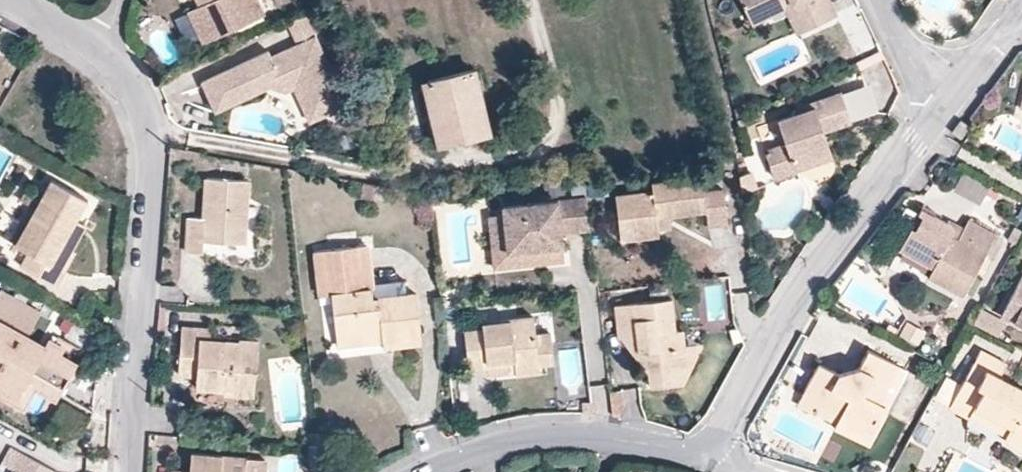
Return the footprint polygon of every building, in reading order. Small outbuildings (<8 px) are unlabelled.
[(197,2),(193,4),(207,37),(263,11),(258,0),(202,0),(197,2)] [(750,16),(784,0),(742,0),(750,16)] [(785,8),(796,32),(804,29),(790,0),(784,0),(750,16),(753,23),(785,8)] [(831,0),(790,0),(804,29),(837,13),(831,0)] [(911,0),(902,0),(906,8),(914,4),(911,0)] [(207,37),(193,4),(186,8),(200,40),(207,37)] [(312,34),(301,11),(286,18),(297,41),(312,34)] [(345,100),(312,34),(297,41),(268,54),(265,49),(201,79),(210,98),(255,77),(259,86),(267,82),(283,88),(292,83),(301,78),(308,95),(313,93),(321,111),(345,100)] [(159,71),(146,53),(140,57),(153,75),(159,71)] [(489,139),(474,76),(425,88),(441,151),(489,139)] [(214,107),(259,86),(255,77),(210,98),(214,107)] [(321,111),(313,93),(308,95),(301,78),(292,83),(308,118),(321,111)] [(841,91),(851,118),(879,108),(869,81),(841,91)] [(829,146),(824,129),(851,119),(851,118),(841,91),(841,90),(814,99),(816,104),(796,111),(778,117),(786,141),(765,148),(774,175),(795,168),(792,159),(829,146)] [(796,111),(816,104),(814,99),(794,106),(796,111)] [(746,113),(743,106),(735,110),(738,117),(746,113)] [(740,125),(761,115),(757,108),(746,113),(738,117),(737,118),(740,125)] [(756,126),(762,141),(779,133),(772,119),(756,126)] [(969,127),(961,121),(953,132),(961,138),(969,127)] [(795,168),(833,155),(829,146),(792,159),(795,168)] [(757,185),(751,170),(740,174),(743,190),(757,185)] [(984,192),(989,184),(962,170),(951,189),(977,204),(984,192)] [(727,221),(723,186),(703,188),(701,173),(651,179),(652,187),(615,191),(617,214),(635,211),(637,228),(658,225),(656,214),(669,212),(705,208),(707,223),(727,221)] [(75,217),(87,197),(50,176),(14,241),(27,248),(19,262),(56,283),(64,268),(51,261),(75,217)] [(205,241),(243,245),(249,184),(211,180),(207,216),(187,214),(183,252),(204,255),(205,241)] [(375,199),(377,186),(364,184),(362,197),(375,199)] [(993,197),(998,189),(989,184),(984,192),(993,197)] [(388,202),(390,189),(377,186),(375,199),(388,202)] [(590,225),(587,194),(504,203),(504,210),(508,247),(561,240),(560,228),(590,225)] [(992,258),(1002,241),(995,234),(967,218),(963,226),(956,238),(949,235),(951,233),(951,230),(950,227),(949,225),(948,224),(947,223),(945,221),(932,214),(933,212),(921,205),(917,212),(921,215),(913,229),(909,227),(898,249),(931,268),(926,277),(961,297),(984,253),(992,258)] [(508,247),(504,210),(487,212),(492,266),(563,258),(561,240),(508,247)] [(659,232),(658,225),(637,228),(635,211),(617,214),(620,236),(659,232)] [(670,224),(669,212),(656,214),(658,225),(670,224)] [(913,229),(921,215),(917,212),(909,227),(913,229)] [(72,247),(86,223),(75,217),(51,261),(64,268),(75,249),(72,247)] [(956,238),(963,226),(947,218),(945,221),(947,223),(948,224),(949,225),(950,227),(951,230),(951,233),(949,235),(956,238)] [(406,290),(404,276),(371,280),(366,241),(315,248),(320,292),(331,290),(336,331),(381,325),(382,338),(421,334),(416,289),(406,290)] [(1000,314),(1021,326),(1021,271),(1000,314)] [(666,294),(664,280),(649,282),(651,296),(666,294)] [(0,289),(0,320),(27,334),(39,311),(0,289)] [(675,327),(671,296),(614,302),(618,335),(621,335),(637,333),(638,349),(646,348),(648,368),(650,383),(672,381),(670,365),(687,363),(684,342),(677,342),(675,327)] [(163,332),(166,304),(158,304),(156,331),(163,332)] [(998,335),(1006,321),(982,308),(974,323),(998,335)] [(734,319),(733,309),(728,310),(730,326),(737,326),(734,319)] [(553,359),(549,329),(535,330),(533,314),(482,319),(482,325),(464,327),(468,366),(487,364),(486,359),(514,355),(515,368),(516,371),(540,368),(538,360),(553,359)] [(43,343),(27,334),(0,320),(0,380),(18,390),(31,368),(62,385),(75,361),(60,352),(43,343)] [(253,393),(257,338),(238,337),(238,339),(208,337),(209,326),(180,324),(177,372),(196,372),(195,384),(223,386),(235,387),(235,391),(253,393)] [(382,338),(381,325),(336,331),(337,343),(382,338)] [(684,342),(683,326),(675,327),(677,342),(684,342)] [(638,349),(637,333),(621,335),(648,368),(646,348),(638,349)] [(422,340),(421,334),(382,338),(383,344),(422,340)] [(63,345),(47,337),(43,343),(60,352),(63,345)] [(684,379),(703,339),(684,342),(687,363),(670,365),(672,381),(684,379)] [(877,402),(897,365),(866,349),(857,366),(836,372),(816,362),(800,394),(838,415),(835,422),(868,441),(886,407),(877,402)] [(1005,363),(978,349),(972,362),(998,376),(1005,363)] [(515,368),(514,355),(486,359),(487,364),(487,371),(515,368)] [(926,370),(931,362),(922,358),(918,365),(926,370)] [(972,362),(948,406),(967,416),(968,414),(973,405),(1010,424),(1005,434),(1009,442),(1021,449),(1021,389),(998,376),(972,362)] [(886,407),(906,369),(897,365),(877,402),(886,407)] [(0,380),(0,392),(23,405),(34,384),(56,396),(62,385),(31,368),(18,390),(0,380)] [(624,402),(622,387),(610,388),(612,412),(619,412),(624,402)] [(838,415),(800,394),(796,403),(816,414),(817,412),(835,422),(838,415)] [(592,409),(591,398),(582,399),(583,409),(592,409)] [(1010,424),(973,405),(968,414),(1005,434),(1010,424)] [(868,441),(835,422),(832,427),(865,445),(868,441)] [(59,470),(9,443),(0,459),(14,467),(12,471),(59,471),(59,470)] [(264,457),(190,450),(188,468),(170,467),(169,471),(263,471),(264,457)]
